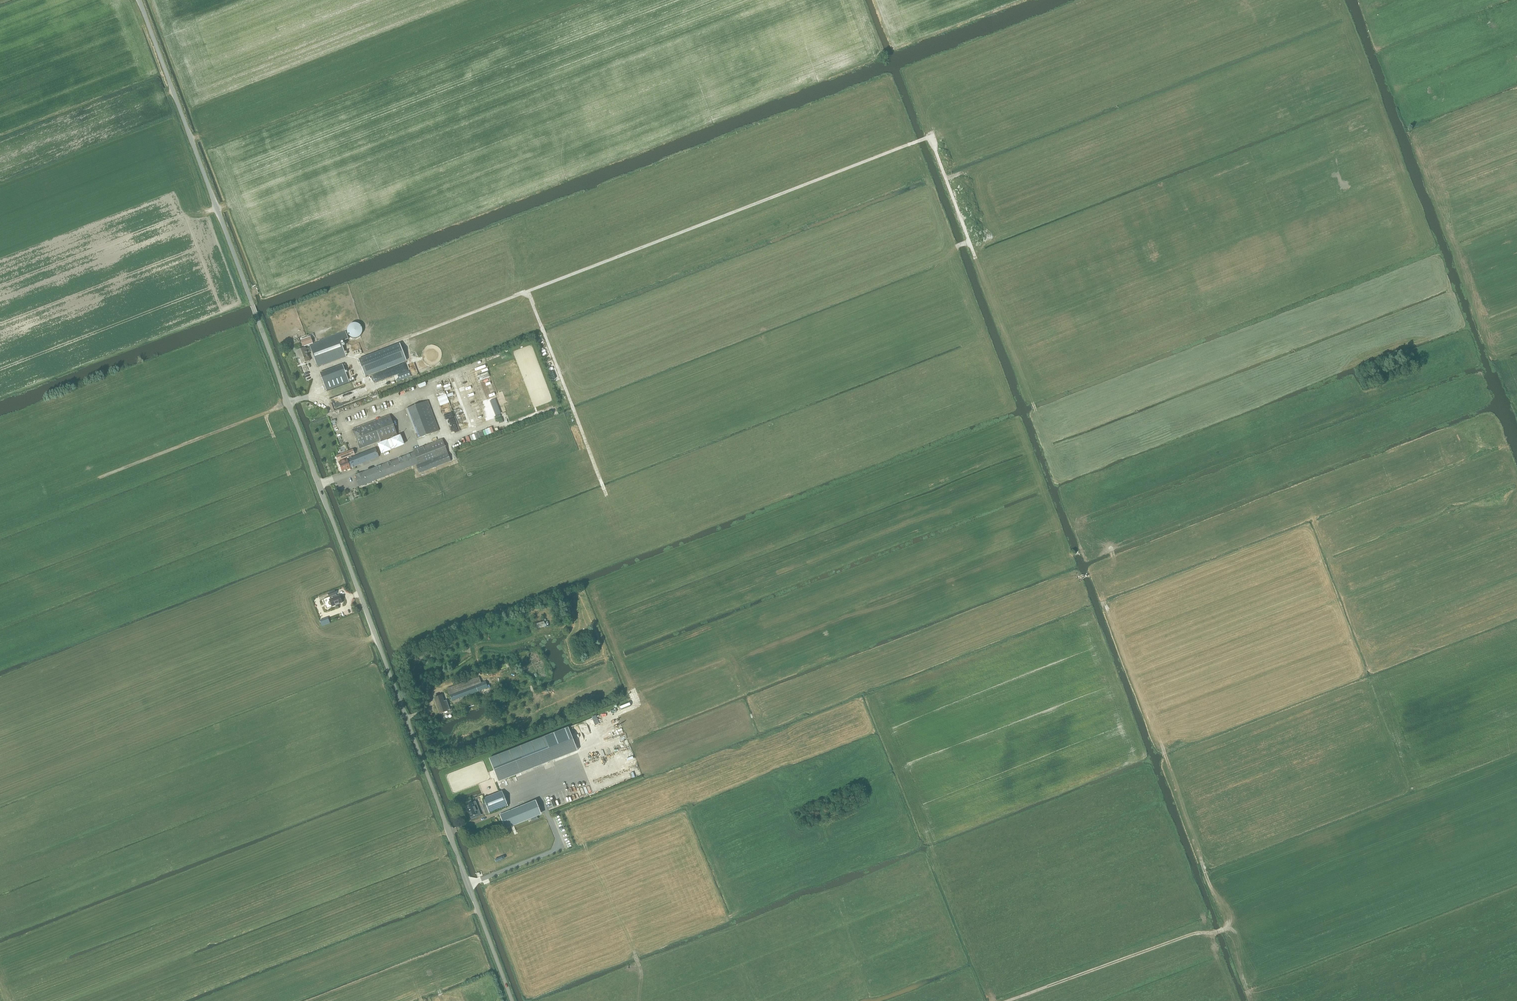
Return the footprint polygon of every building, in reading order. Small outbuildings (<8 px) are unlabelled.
[(364,330),(364,328),(363,327),(363,326),(362,325),(361,324),(360,323),(359,323),(357,322),(356,322),(354,323),(353,323),(351,324),(350,325),(350,327),(349,328),(349,330),(349,331),(349,332),(350,334),(351,335),(352,336),(353,336),(355,337),(356,337),(357,337),(359,337),(360,336),(361,335),(362,334),(363,333),(364,331),(364,330)] [(346,356),(341,342),(338,335),(310,345),(311,347),(306,349),(306,348),(296,351),(298,355),(299,355),(302,364),(310,361),(307,353),(312,351),(318,366),(346,356)] [(313,343),(311,339),(312,338),(311,336),(310,336),(308,337),(301,340),(304,347),(313,343)] [(365,376),(388,368),(388,369),(407,361),(400,343),(381,351),(359,359),(365,376)] [(327,390),(349,382),(343,365),(320,373),(327,390)] [(400,381),(411,376),(410,373),(398,377),(399,379),(396,380),(397,382),(400,381)] [(500,414),(494,399),(490,401),(496,415),(500,414)] [(417,439),(439,431),(428,401),(406,409),(417,439)] [(360,449),(397,435),(390,415),(352,430),(360,449)] [(405,445),(403,441),(401,435),(391,439),(391,440),(388,441),(388,440),(378,444),(382,454),(391,450),(391,449),(394,448),(395,449),(405,445)] [(419,473),(451,461),(442,439),(413,451),(414,453),(355,476),(360,486),(416,464),(419,473)] [(350,468),(379,457),(376,448),(349,458),(349,457),(355,454),(353,450),(336,456),(338,461),(342,459),(343,461),(339,462),(342,471),(347,469),(348,470),(350,469),(350,468)] [(329,602),(329,603),(329,604),(329,605),(330,605),(331,605),(332,607),(342,603),(339,596),(336,597),(336,595),(335,593),(335,591),(328,594),(329,595),(330,599),(329,600),(330,601),(329,602)] [(479,677),(448,688),(452,701),(478,691),(488,688),(486,681),(481,683),(479,677)] [(442,695),(434,698),(440,714),(450,710),(447,700),(444,701),(442,695)] [(568,727),(489,759),(499,782),(578,751),(568,727)] [(508,806),(506,800),(502,791),(484,799),(490,814),(508,806)] [(471,801),(465,803),(466,806),(468,810),(471,817),(472,819),(478,817),(477,816),(480,815),(479,812),(475,802),(472,803),(471,801)] [(535,801),(500,815),(505,829),(541,815),(535,801)]
